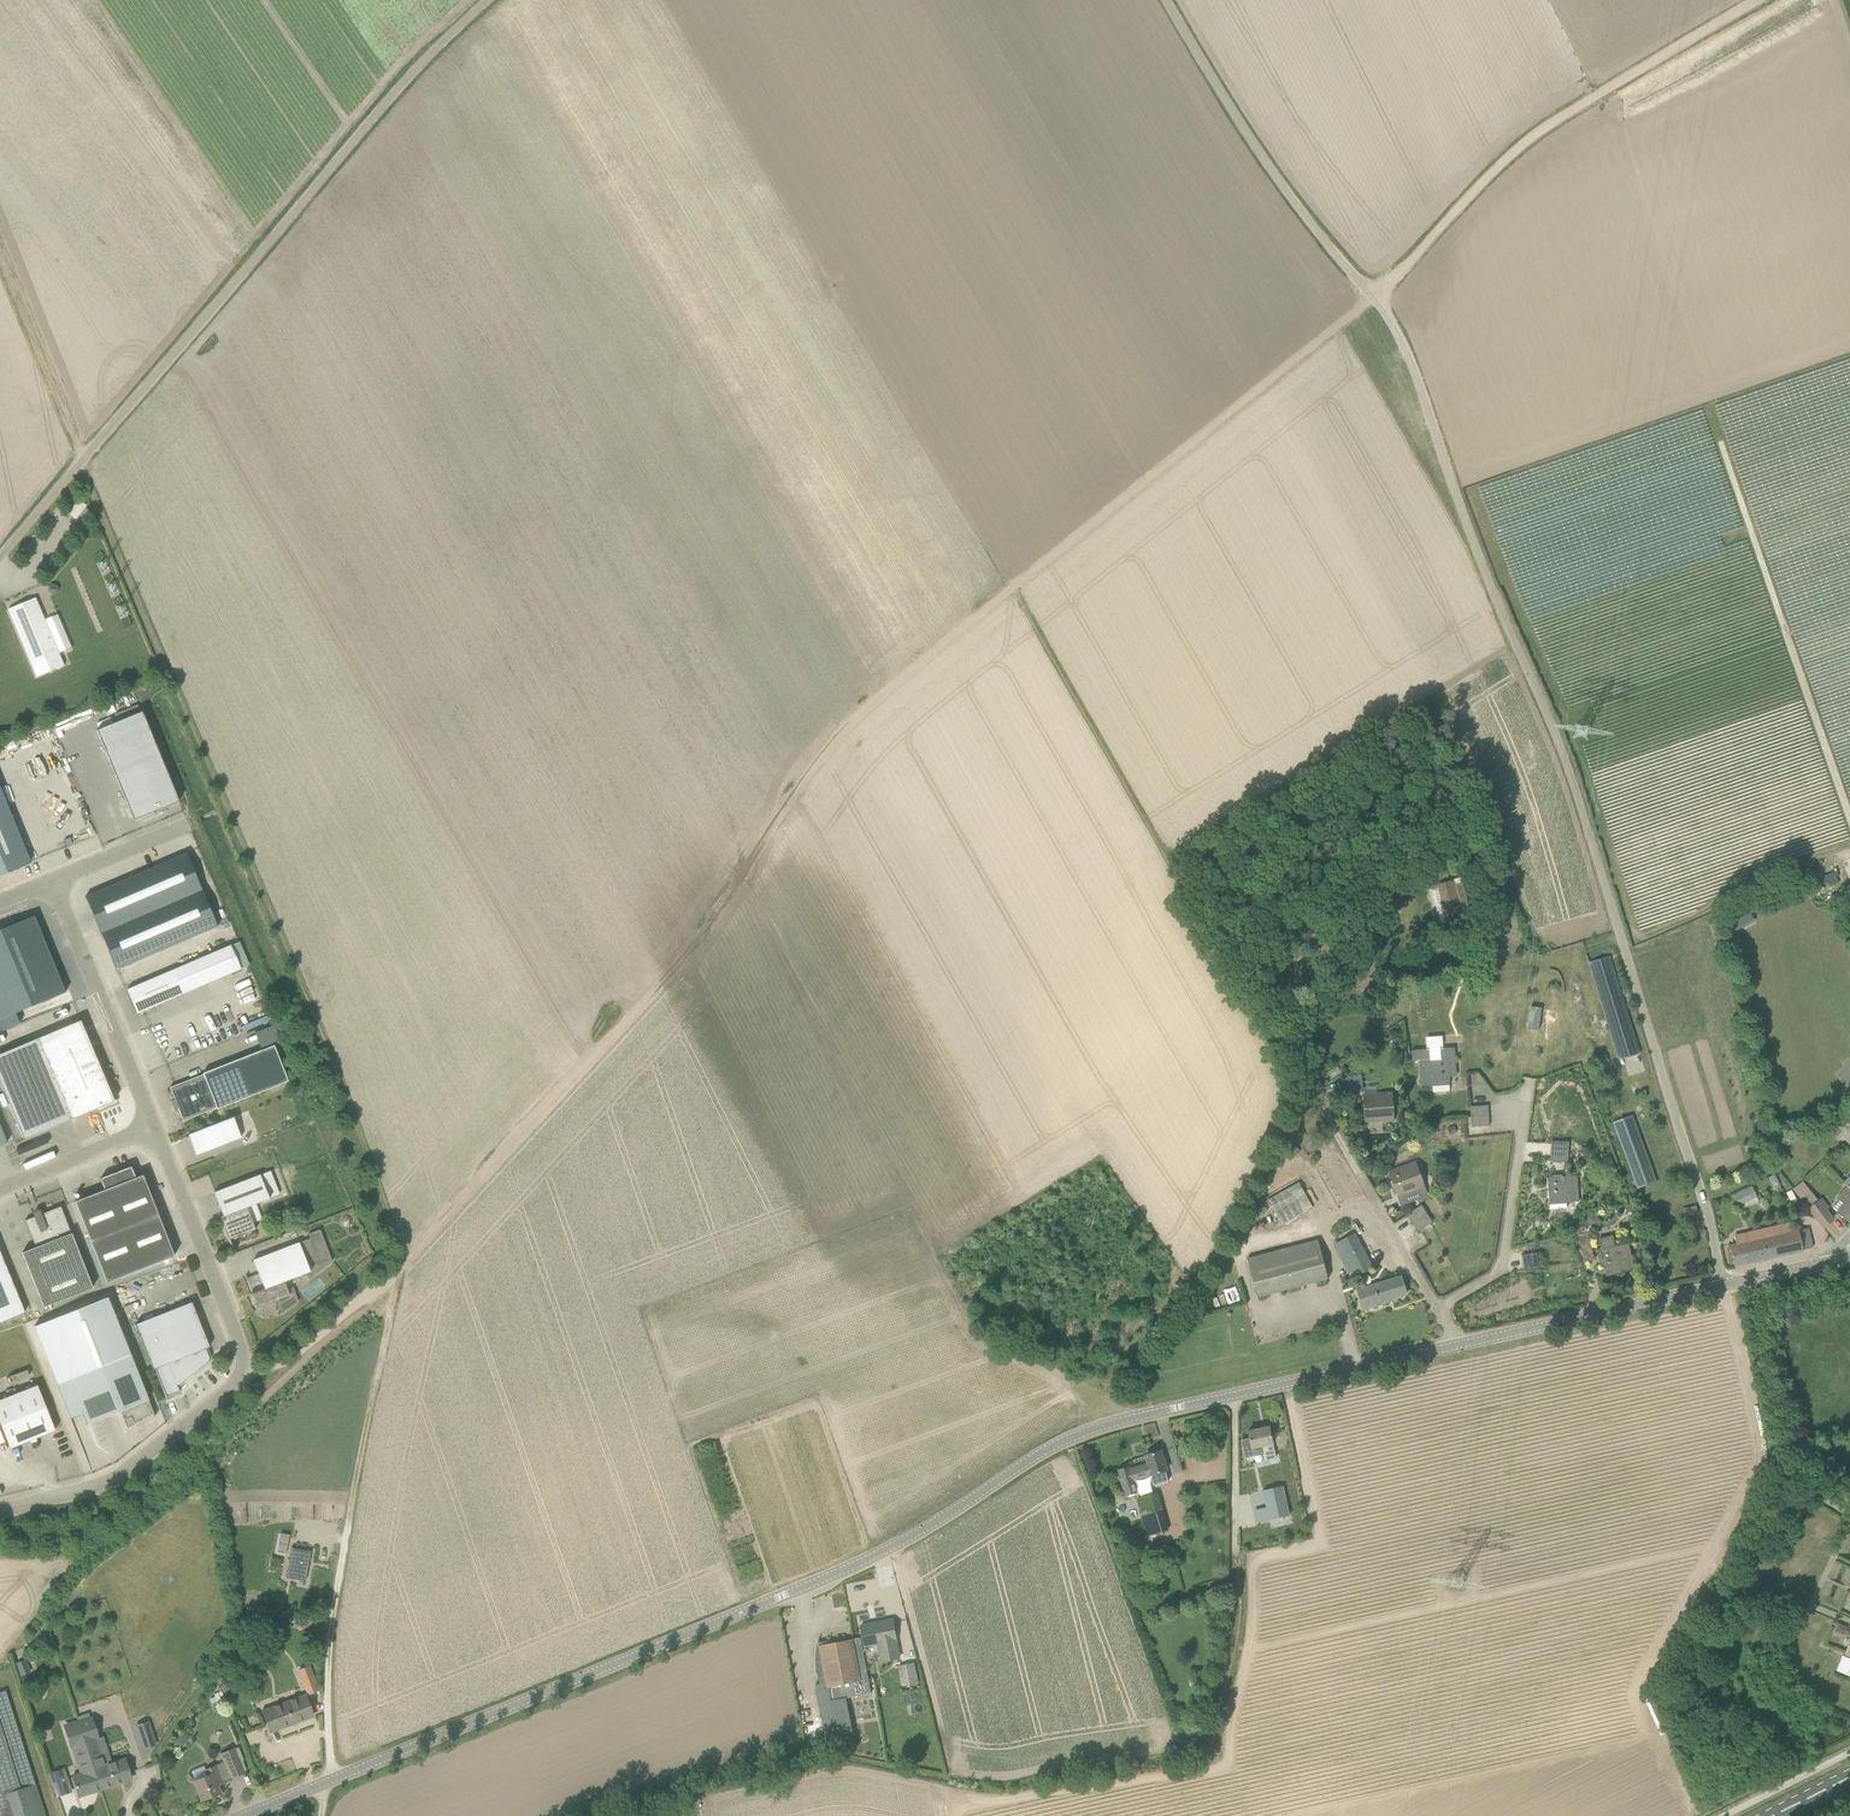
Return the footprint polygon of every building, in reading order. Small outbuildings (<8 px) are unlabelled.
[(69,512),(76,517),(86,504),(79,499),(69,512)] [(35,598),(8,610),(32,666),(59,654),(35,598)] [(97,730),(133,820),(179,801),(142,711),(97,730)] [(29,863),(0,792),(0,875),(29,863)] [(218,926),(186,854),(85,897),(116,970),(218,926)] [(1438,884),(1447,922),(1464,918),(1461,907),(1468,906),(1461,878),(1438,884)] [(33,916),(0,930),(0,1019),(65,993),(33,916)] [(1740,921),(1731,926),(1735,932),(1744,928),(1740,921)] [(49,948),(52,960),(64,957),(61,945),(49,948)] [(1610,956),(1589,962),(1619,1059),(1640,1053),(1610,956)] [(183,994),(173,970),(127,990),(137,1013),(183,994)] [(1538,1030),(1541,1012),(1531,1010),(1528,1028),(1538,1030)] [(80,1021),(0,1054),(0,1085),(23,1139),(103,1106),(114,1102),(80,1021)] [(1419,1061),(1421,1086),(1433,1085),(1433,1083),(1450,1082),(1450,1073),(1457,1072),(1455,1047),(1441,1048),(1441,1045),(1430,1046),(1430,1049),(1413,1050),(1413,1061),(1419,1061)] [(203,1075),(170,1087),(175,1100),(172,1101),(172,1102),(173,1102),(176,1108),(175,1109),(178,1108),(183,1121),(216,1108),(217,1109),(288,1082),(274,1046),(203,1073),(203,1075)] [(1361,1074),(1343,1075),(1344,1083),(1362,1082),(1361,1074)] [(1393,1093),(1363,1096),(1365,1120),(1382,1118),(1382,1120),(1395,1119),(1393,1093)] [(1470,1107),(1471,1115),(1489,1114),(1488,1105),(1470,1107)] [(1489,1123),(1489,1114),(1471,1115),(1472,1124),(1489,1123)] [(1656,1182),(1632,1115),(1614,1122),(1638,1188),(1656,1182)] [(196,1155),(241,1137),(233,1117),(188,1135),(196,1155)] [(1392,1141),(1385,1145),(1390,1151),(1396,1147),(1392,1141)] [(1551,1141),(1551,1151),(1568,1153),(1569,1142),(1551,1141)] [(1767,1150),(1780,1169),(1791,1161),(1777,1142),(1767,1150)] [(46,1151),(48,1156),(54,1154),(55,1155),(68,1150),(65,1144),(46,1151)] [(1551,1151),(1550,1162),(1568,1163),(1568,1153),(1551,1151)] [(1417,1162),(1389,1173),(1397,1196),(1413,1190),(1414,1191),(1426,1187),(1417,1162)] [(131,1167),(100,1179),(104,1190),(75,1201),(106,1283),(174,1256),(166,1236),(168,1236),(160,1214),(158,1215),(142,1175),(135,1178),(131,1167)] [(220,1216),(223,1224),(229,1240),(256,1230),(247,1207),(269,1199),(260,1175),(214,1193),(223,1216),(220,1216)] [(1577,1176),(1547,1178),(1549,1202),(1550,1202),(1551,1209),(1567,1208),(1567,1202),(1579,1202),(1577,1176)] [(1837,1212),(1849,1223),(1849,1177),(1843,1183),(1848,1187),(1837,1198),(1844,1204),(1837,1212)] [(1808,1207),(1818,1198),(1803,1180),(1792,1189),(1808,1207)] [(1280,1225),(1313,1207),(1299,1181),(1266,1199),(1280,1225)] [(1734,1192),(1740,1204),(1758,1196),(1752,1184),(1734,1192)] [(1834,1220),(1826,1210),(1828,1208),(1821,1199),(1809,1209),(1824,1228),(1834,1220)] [(1412,1223),(1427,1214),(1422,1205),(1407,1215),(1412,1223)] [(61,1206),(25,1220),(36,1247),(22,1252),(43,1307),(93,1288),(61,1206)] [(1685,1216),(1698,1213),(1696,1206),(1683,1209),(1685,1216)] [(1594,1213),(1587,1219),(1595,1228),(1601,1222),(1594,1213)] [(1427,1214),(1412,1223),(1418,1232),(1433,1222),(1427,1214)] [(1735,1266),(1804,1250),(1799,1230),(1792,1232),(1790,1224),(1752,1233),(1753,1241),(1730,1246),(1735,1266)] [(1805,1248),(1814,1246),(1809,1229),(1801,1231),(1805,1248)] [(259,1274),(247,1278),(252,1293),(250,1294),(255,1308),(289,1295),(284,1281),(305,1274),(309,1280),(332,1262),(320,1230),(308,1234),(310,1238),(253,1260),(259,1274)] [(1357,1276),(1373,1268),(1355,1233),(1339,1242),(1357,1276)] [(1589,1234),(1578,1236),(1583,1262),(1595,1259),(1589,1234)] [(1599,1249),(1605,1273),(1621,1269),(1622,1271),(1634,1268),(1629,1243),(1616,1246),(1613,1235),(1598,1238),(1600,1249),(1599,1249)] [(1328,1279),(1325,1267),(1321,1250),(1286,1259),(1285,1252),(1272,1255),(1274,1262),(1250,1268),(1258,1297),(1328,1279)] [(25,1312),(0,1252),(0,1323),(25,1312)] [(1539,1266),(1537,1253),(1522,1255),(1524,1269),(1535,1267),(1539,1266)] [(1358,1290),(1364,1310),(1388,1302),(1387,1300),(1407,1294),(1401,1276),(1358,1290)] [(1236,1285),(1224,1289),(1228,1303),(1240,1299),(1236,1285)] [(146,1394),(130,1355),(108,1297),(34,1326),(57,1384),(71,1418),(83,1413),(87,1425),(123,1410),(127,1420),(127,1419),(128,1422),(130,1423),(133,1422),(154,1414),(146,1394)] [(209,1347),(192,1302),(135,1324),(153,1369),(155,1369),(166,1397),(180,1392),(177,1386),(210,1360),(206,1349),(209,1347)] [(55,1430),(37,1385),(0,1400),(0,1423),(10,1448),(55,1430)] [(1244,1450),(1262,1446),(1265,1460),(1276,1458),(1273,1444),(1273,1443),(1269,1427),(1248,1432),(1250,1439),(1242,1440),(1244,1450)] [(1138,1492),(1135,1479),(1149,1475),(1149,1476),(1167,1471),(1161,1451),(1146,1455),(1148,1464),(1131,1469),(1130,1467),(1118,1470),(1125,1496),(1138,1492)] [(1288,1507),(1283,1486),(1264,1490),(1269,1511),(1271,1520),(1290,1516),(1288,1507)] [(1158,1493),(1137,1499),(1143,1522),(1165,1515),(1158,1493)] [(1243,1535),(1256,1534),(1255,1521),(1243,1521),(1243,1535)] [(288,1535),(280,1534),(277,1552),(285,1554),(288,1535)] [(307,1559),(308,1549),(291,1546),(285,1575),(295,1577),(296,1572),(304,1573),(306,1563),(305,1563),(305,1558),(307,1559)] [(251,1606),(251,1607),(251,1617),(268,1617),(268,1606),(251,1606)] [(896,1640),(893,1620),(861,1626),(865,1646),(879,1643),(882,1661),(899,1658),(896,1640)] [(1847,1625),(1838,1621),(1835,1629),(1844,1633),(1847,1625)] [(850,1722),(846,1698),(871,1693),(861,1638),(828,1644),(828,1642),(828,1641),(819,1642),(820,1638),(819,1638),(818,1642),(817,1647),(816,1652),(816,1656),(816,1660),(816,1664),(816,1668),(817,1673),(819,1679),(820,1683),(821,1686),(817,1687),(816,1684),(815,1684),(823,1727),(850,1722)] [(1849,1671),(1849,1659),(1844,1656),(1838,1670),(1849,1674),(1849,1671)] [(25,1660),(17,1664),(21,1675),(30,1672),(25,1660)] [(902,1686),(917,1683),(919,1682),(915,1662),(898,1666),(902,1686)] [(312,1674),(309,1666),(298,1670),(301,1678),(312,1674)] [(313,1716),(305,1696),(263,1711),(270,1732),(313,1716)] [(12,1711),(0,1715),(0,1815),(45,1815),(12,1711)] [(92,1719),(78,1724),(84,1741),(100,1789),(132,1778),(125,1759),(104,1766),(95,1739),(98,1738),(92,1719)] [(148,1721),(137,1724),(145,1747),(156,1744),(148,1721)] [(84,1741),(78,1724),(65,1728),(71,1747),(74,1746),(84,1773),(72,1777),(79,1796),(100,1789),(84,1741)] [(221,1753),(231,1778),(244,1773),(233,1748),(221,1753)] [(223,1784),(216,1766),(205,1770),(204,1766),(190,1771),(202,1800),(220,1793),(217,1786),(223,1784)] [(67,1779),(64,1769),(49,1774),(52,1784),(67,1779)]
